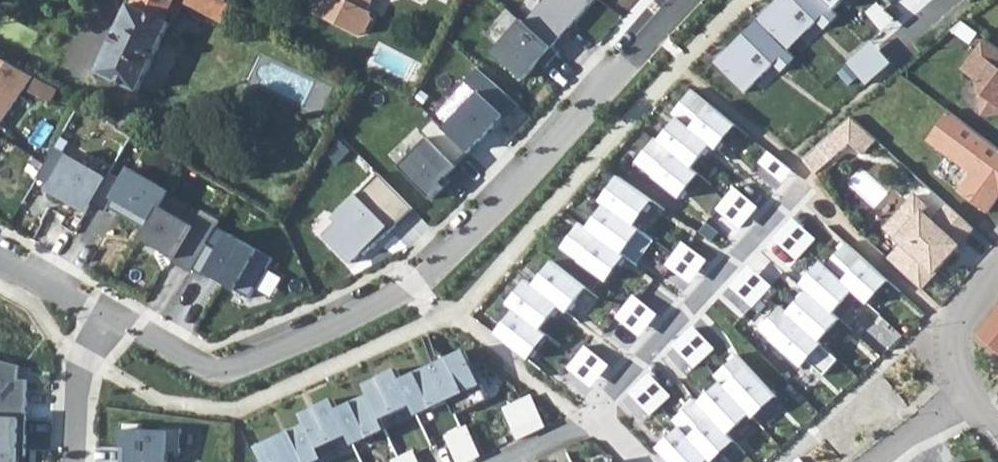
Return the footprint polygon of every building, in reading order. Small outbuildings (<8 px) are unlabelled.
[(97,74),(137,93),(171,24),(165,21),(169,12),(179,17),(187,0),(134,0),(97,74)] [(223,26),(234,5),(224,0),(192,0),(188,8),(223,26)] [(359,35),(366,33),(374,19),(372,11),(368,9),(373,0),(318,0),(312,11),(359,35)] [(525,23),(552,48),(594,0),(545,0),(525,23)] [(712,65),(745,98),(847,0),(780,0),(712,65)] [(522,21),(493,52),(524,79),(540,62),(546,68),(559,54),(552,48),(525,23),(522,21)] [(960,70),(975,81),(980,115),(997,112),(997,50),(983,39),(960,70)] [(0,59),(0,127),(33,78),(0,59)] [(672,115),(678,121),(710,145),(718,150),(736,125),(693,90),(672,115)] [(480,93),(445,129),(469,153),(504,116),(480,93)] [(947,111),(925,141),(969,173),(956,191),(986,213),(997,197),(997,149),(947,111)] [(849,117),(815,146),(828,162),(849,144),(862,155),(875,141),(849,117)] [(429,139),(401,168),(434,201),(446,188),(441,183),(470,153),(469,153),(445,129),(434,119),(421,132),(429,139)] [(678,121),(660,141),(693,168),(710,145),(678,121)] [(660,141),(656,138),(636,165),(680,200),(701,175),(693,168),(660,141)] [(55,149),(38,179),(51,187),(48,191),(87,213),(107,179),(55,149)] [(123,169),(102,200),(150,225),(160,208),(168,194),(123,169)] [(337,223),(323,237),(350,264),(370,245),(373,249),(413,209),(379,175),(358,196),(356,194),(332,218),(337,223)] [(619,179),(600,205),(605,208),(638,229),(657,204),(619,179)] [(736,188),(727,199),(754,222),(763,211),(736,188)] [(901,244),(887,260),(920,290),(936,273),(931,270),(936,264),(939,267),(959,246),(959,244),(973,229),(947,205),(933,221),(922,212),(927,208),(914,195),(884,228),(901,244)] [(727,199),(718,211),(744,233),(754,222),(727,199)] [(160,208),(150,225),(141,240),(176,260),(195,227),(160,208)] [(605,208),(587,233),(625,260),(644,233),(638,229),(605,208)] [(794,217),(785,228),(811,250),(821,239),(794,217)] [(587,233),(578,226),(561,251),(609,288),(628,261),(625,260),(587,233)] [(785,228),(775,240),(802,262),(811,250),(785,228)] [(226,238),(203,280),(247,304),(270,262),(226,238)] [(686,242),(677,253),(703,276),(713,265),(686,242)] [(836,242),(815,266),(843,290),(860,301),(881,279),(836,242)] [(677,253),(668,265),(694,287),(703,276),(677,253)] [(808,259),(788,282),(797,286),(828,314),(843,290),(815,266),(808,259)] [(555,262),(534,286),(560,308),(567,313),(587,289),(555,262)] [(751,266),(742,277),(768,299),(778,288),(751,266)] [(742,277),(733,289),(759,311),(768,299),(742,277)] [(508,305),(516,310),(541,330),(560,308),(534,286),(527,280),(508,305)] [(797,286),(777,310),(809,337),(814,341),(834,319),(828,314),(797,286)] [(637,299),(627,310),(654,332),(663,321),(637,299)] [(777,310),(769,303),(744,330),(785,364),(809,337),(777,310)] [(541,330),(516,310),(496,336),(530,360),(549,336),(541,330)] [(627,310),(618,321),(644,343),(654,332),(627,310)] [(978,337),(997,355),(997,311),(978,337)] [(691,326),(681,337),(708,359),(717,348),(691,326)] [(681,337),(672,348),(698,370),(708,359),(681,337)] [(586,347),(577,358),(603,381),(613,370),(586,347)] [(257,461),(316,461),(313,452),(344,440),(348,447),(382,431),(379,422),(408,408),(412,415),(445,403),(450,415),(483,401),(458,354),(397,382),(392,372),(359,387),(364,397),(336,409),(332,401),(297,417),(300,427),(250,449),(257,461)] [(577,358),(567,370),(594,392),(603,381),(577,358)] [(682,431),(663,450),(675,461),(713,461),(778,399),(738,358),(718,377),(726,385),(703,407),(697,402),(675,424),(682,431)] [(27,419),(29,381),(21,381),(21,367),(0,362),(0,418),(27,419)] [(647,374),(638,385),(664,407),(674,396),(647,374)] [(638,385),(628,396),(655,419),(664,407),(638,385)] [(531,397),(502,411),(516,441),(545,425),(531,397)] [(20,457),(26,457),(27,419),(0,418),(0,461),(19,461),(20,457)] [(444,438),(454,461),(472,461),(482,458),(468,427),(444,438)] [(119,461),(166,461),(164,455),(176,455),(176,435),(117,432),(119,461)] [(393,461),(422,461),(417,451),(393,461)]
